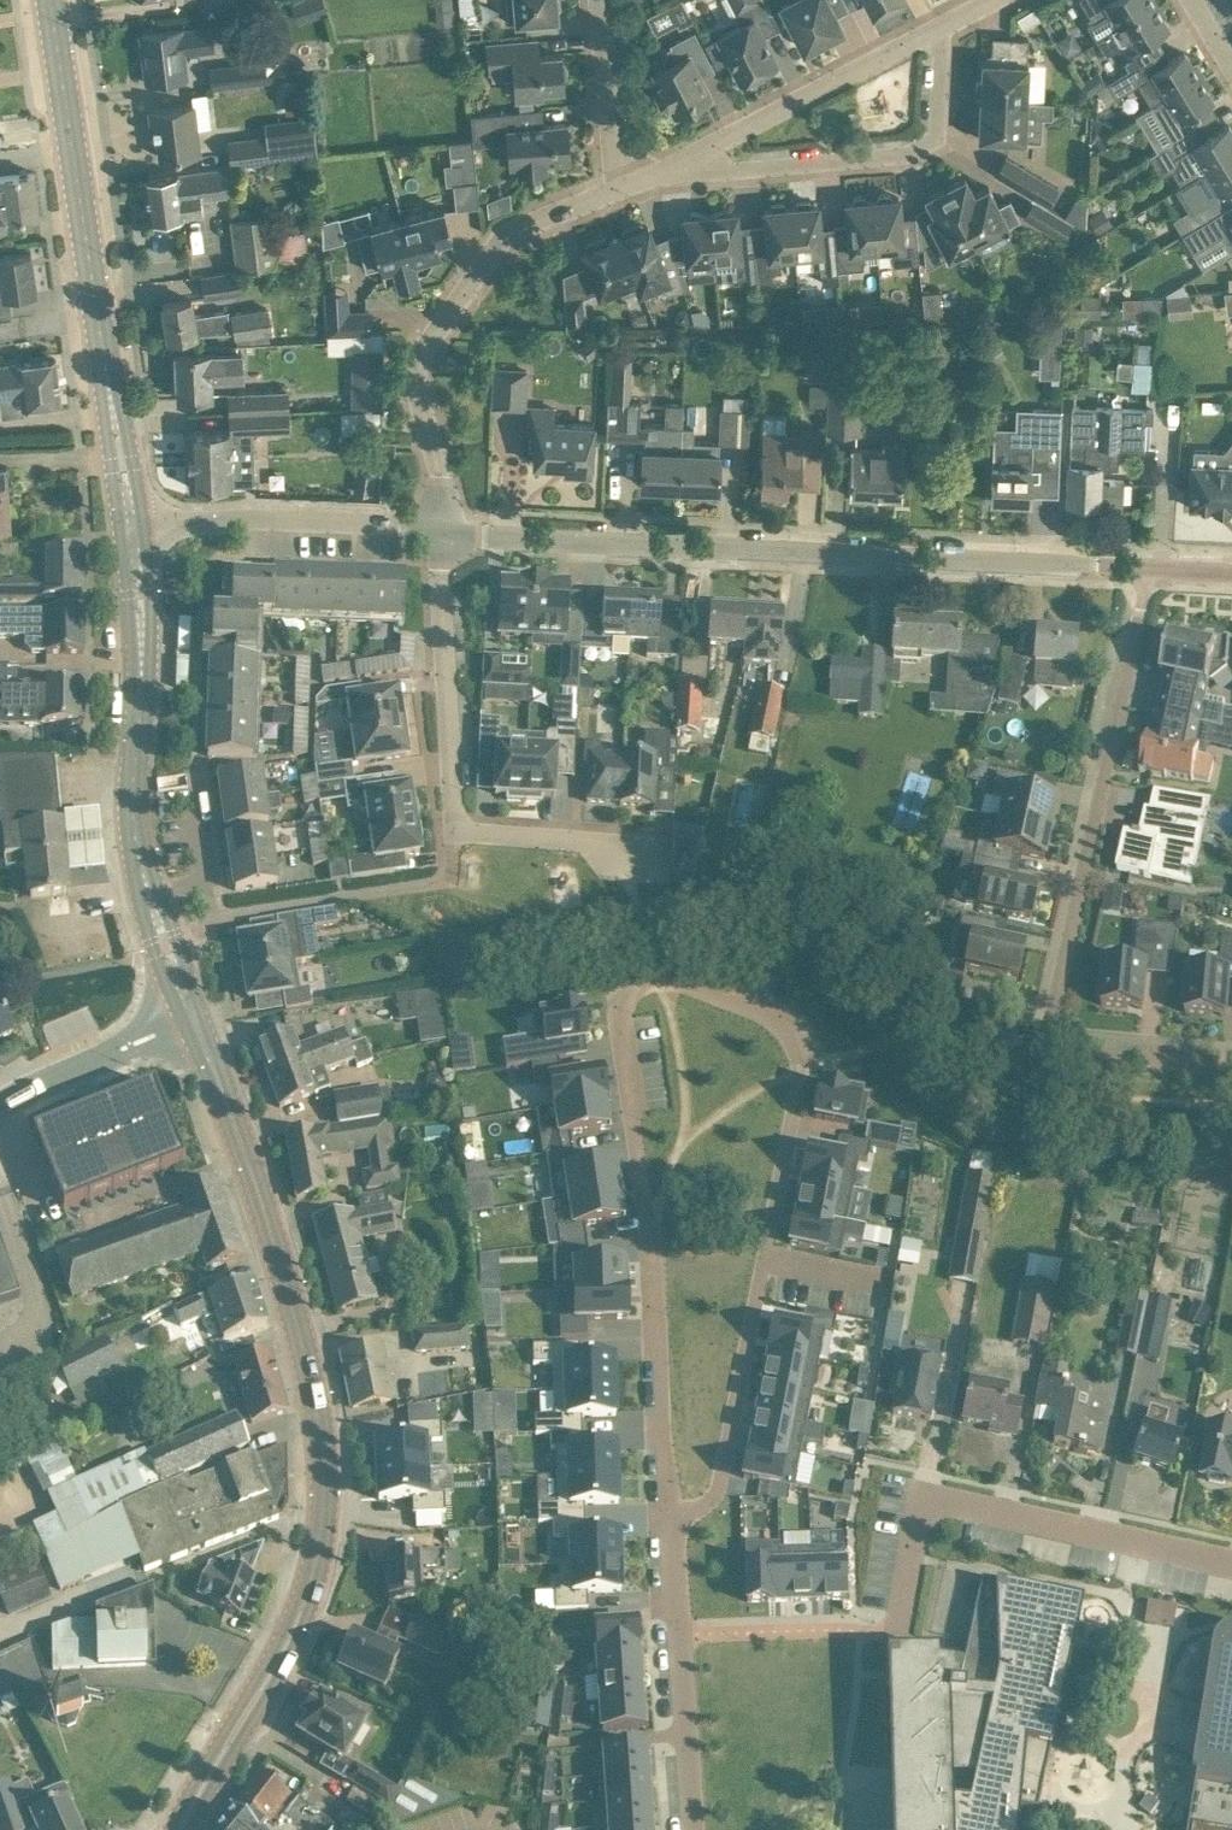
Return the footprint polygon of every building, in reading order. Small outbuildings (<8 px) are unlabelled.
[(203,10),(260,1),(260,0),(201,0),(203,10)] [(310,19),(328,13),(323,0),(299,0),(292,3),(299,23),(310,19)] [(458,24),(455,0),(435,0),(437,26),(458,24)] [(507,21),(516,20),(533,19),(557,17),(556,0),(505,0),(507,21)] [(667,4),(677,22),(679,26),(692,20),(682,0),(675,0),(667,4)] [(841,28),(827,0),(791,0),(782,5),(804,47),(809,45),(815,47),(824,42),(826,36),(841,28)] [(873,12),(879,9),(881,12),(895,5),(893,1),(896,0),(867,0),(873,12)] [(1091,18),(1092,19),(1087,22),(1097,39),(1159,2),(1158,0),(1081,0),(1091,18)] [(1162,48),(1155,36),(1169,27),(1162,15),(1166,13),(1159,2),(1097,39),(1105,53),(1117,45),(1125,60),(1130,68),(1140,62),(1142,60),(1162,48)] [(1033,6),(1018,16),(1024,26),(1040,17),(1033,6)] [(751,82),(765,75),(762,69),(777,62),(754,17),(717,36),(740,80),(748,77),(751,82)] [(147,80),(171,77),(186,76),(183,51),(214,48),(211,24),(141,32),(147,80)] [(692,105),(710,96),(699,74),(712,68),(694,32),(672,44),(673,46),(668,49),(665,59),(668,64),(654,71),(660,82),(658,83),(655,91),(661,101),(668,103),(670,102),(676,113),(680,111),(685,114),(691,111),(692,105)] [(1027,62),(1028,37),(1010,36),(1009,61),(982,60),(981,78),(977,80),(976,90),(980,92),(980,97),(1028,99),(1029,62),(1027,62)] [(246,41),(248,57),(249,62),(210,66),(212,87),(296,76),(293,55),(283,56),(280,37),(246,41)] [(539,54),(537,38),(487,43),(491,71),(506,69),(507,77),(516,76),(518,95),(542,93),(542,88),(563,86),(561,52),(539,54)] [(1166,95),(1199,75),(1184,51),(1151,71),(1166,95)] [(1173,140),(1197,125),(1190,114),(1214,99),(1199,75),(1166,95),(1151,104),(1173,140)] [(1106,82),(1098,88),(1106,101),(1115,96),(1107,82),(1106,82)] [(1051,116),(1052,100),(1028,99),(980,97),(978,137),(1002,138),(1025,139),(1026,109),(1035,109),(1035,115),(1051,116)] [(199,152),(194,104),(150,109),(154,138),(158,137),(161,156),(199,152)] [(513,110),(471,114),(473,130),(507,127),(508,142),(510,165),(517,164),(518,172),(525,171),(525,176),(540,175),(540,170),(547,170),(546,162),(570,160),(567,122),(543,124),(542,124),(515,127),(513,110)] [(1173,140),(1165,145),(1178,165),(1174,168),(1183,183),(1205,169),(1231,153),(1231,130),(1228,123),(1214,132),(1206,120),(1197,125),(1173,140)] [(232,163),(269,158),(266,137),(229,141),(232,163)] [(453,182),(453,184),(477,181),(473,138),(448,141),(451,163),(460,162),(462,182),(453,182)] [(1224,190),(1231,186),(1231,153),(1205,169),(1178,186),(1186,198),(1189,196),(1195,205),(1173,218),(1182,233),(1204,220),(1231,203),(1224,190)] [(1048,205),(1059,187),(1027,167),(1006,155),(995,173),(1032,196),(1048,205)] [(150,220),(174,217),(205,212),(204,203),(203,196),(233,192),(230,166),(144,178),(150,220)] [(8,232),(6,218),(39,214),(36,193),(33,171),(9,174),(1,175),(2,184),(0,184),(0,233),(8,232)] [(973,193),(965,175),(945,185),(974,242),(1005,226),(1006,228),(1010,226),(1008,224),(1020,218),(1010,198),(998,204),(988,185),(973,193)] [(974,242),(945,185),(926,195),(935,212),(928,216),(935,229),(922,236),(925,267),(953,253),(957,256),(962,257),(967,255),(970,250),(969,244),(974,242)] [(511,191),(485,198),(489,215),(515,208),(511,191)] [(893,197),(889,193),(884,193),(880,194),(877,198),(872,199),(877,246),(887,245),(894,264),(919,261),(916,223),(901,225),(899,196),(893,197)] [(866,247),(877,246),(872,199),(868,199),(864,196),(859,195),(855,197),(852,200),(846,201),(848,230),(834,231),(838,272),(839,281),(849,280),(848,268),(863,266),(866,247)] [(1062,237),(1072,220),(1048,205),(1032,196),(1035,198),(1024,215),(1062,237)] [(810,204),(810,199),(796,201),(797,206),(791,206),(795,252),(811,251),(812,267),(821,266),(821,273),(838,272),(834,231),(834,236),(820,237),(817,204),(810,204)] [(786,207),(785,201),(771,203),(772,208),(765,209),(768,242),(753,243),(757,280),(773,278),(773,271),(781,270),(780,254),(795,252),(791,206),(786,207)] [(1231,203),(1204,220),(1182,233),(1193,252),(1222,234),(1231,251),(1231,203)] [(403,218),(420,279),(419,273),(428,270),(440,251),(437,239),(451,235),(444,207),(403,218)] [(728,212),(726,208),(714,213),(709,214),(713,257),(737,255),(739,281),(757,280),(753,243),(739,244),(736,211),(728,212)] [(705,214),(692,211),(691,216),(683,216),(687,259),(713,257),(709,214),(705,214)] [(275,234),(273,213),(231,219),(238,268),(309,259),(305,230),(275,234)] [(400,285),(420,279),(403,218),(371,226),(372,229),(357,233),(366,269),(382,265),(386,281),(398,278),(400,285)] [(625,235),(621,236),(637,276),(641,288),(657,281),(659,286),(668,293),(684,289),(677,260),(676,256),(661,260),(657,248),(648,225),(643,227),(641,223),(623,230),(625,235)] [(591,270),(582,274),(590,294),(599,290),(600,291),(619,284),(637,276),(621,236),(607,242),(605,237),(587,244),(589,249),(584,251),(588,263),(591,270)] [(3,300),(5,293),(36,289),(31,250),(0,255),(0,300),(3,300)] [(687,259),(677,260),(684,289),(690,288),(689,279),(687,259)] [(205,297),(243,292),(240,271),(202,277),(205,297)] [(1182,282),(1167,291),(1167,295),(1188,292),(1182,282)] [(922,290),(924,312),(942,310),(940,288),(922,290)] [(1169,316),(1192,314),(1190,292),(1188,292),(1167,295),(1169,316)] [(1100,293),(1079,294),(1080,316),(1101,315),(1100,293)] [(586,327),(584,294),(564,295),(566,327),(586,327)] [(1160,314),(1163,295),(1147,296),(1147,314),(1160,314)] [(195,314),(193,298),(163,303),(168,337),(213,330),(231,328),(228,309),(210,312),(195,314)] [(880,301),(868,302),(869,319),(881,319),(880,301)] [(237,345),(270,343),(268,332),(272,332),(268,306),(232,312),(237,345)] [(368,309),(326,311),(327,331),(369,329),(368,309)] [(701,309),(691,310),(695,325),(710,324),(708,313),(701,309)] [(1042,321),(1041,348),(1060,349),(1061,322),(1042,321)] [(821,324),(818,381),(826,382),(829,324),(821,324)] [(1075,325),(1075,342),(1086,342),(1087,325),(1075,325)] [(177,397),(201,396),(212,395),(212,379),(244,377),(244,370),(243,349),(175,352),(177,397)] [(56,357),(0,364),(0,397),(21,395),(22,405),(61,400),(56,357)] [(1134,360),(1132,389),(1150,390),(1152,361),(1134,360)] [(352,367),(351,404),(381,405),(382,367),(352,367)] [(526,408),(528,368),(493,367),(491,407),(526,408)] [(858,385),(858,380),(833,379),(833,384),(828,383),(828,385),(828,384),(827,397),(827,405),(830,405),(829,431),(858,432),(860,385),(858,385)] [(609,384),(608,401),(623,401),(628,401),(629,384),(609,384)] [(810,384),(810,404),(827,405),(827,397),(828,384),(826,384),(818,384),(810,384)] [(288,390),(229,392),(230,413),(270,411),(289,410),(288,390)] [(748,443),(750,396),(723,395),(723,409),(721,409),(719,442),(720,442),(748,443)] [(1202,399),(1201,410),(1211,410),(1217,409),(1221,405),(1221,399),(1202,399)] [(608,401),(607,436),(639,438),(639,436),(640,425),(640,424),(640,402),(628,401),(623,401),(608,401)] [(1069,478),(1068,502),(1098,503),(1098,502),(1123,503),(1124,478),(1099,477),(1100,466),(1109,457),(1110,447),(1119,447),(1144,448),(1145,421),(1153,422),(1154,409),(1073,405),(1071,444),(1069,478)] [(591,473),(593,449),(594,422),(555,419),(556,407),(530,406),(529,430),(536,431),(534,462),(564,464),(564,471),(591,473)] [(378,424),(377,408),(342,410),(342,426),(378,424)] [(991,499),(1030,500),(1030,493),(1032,466),(1059,467),(1060,443),(1061,425),(1062,409),(1033,408),(1031,437),(1016,436),(1015,445),(1015,447),(993,446),(993,448),(993,465),(992,465),(992,475),(991,499)] [(289,410),(270,411),(271,426),(290,425),(289,411),(289,410)] [(819,473),(820,449),(821,433),(784,431),(785,417),(764,415),(763,430),(760,489),(788,490),(789,472),(819,473)] [(665,426),(645,425),(644,449),(642,449),(641,484),(680,485),(681,444),(682,426),(665,426)] [(720,450),(720,442),(719,442),(692,441),(693,425),(682,425),(680,485),(718,487),(720,450)] [(190,486),(232,484),(232,483),(255,483),(254,457),(253,443),(253,427),(188,430),(190,486)] [(395,453),(395,450),(395,440),(382,440),(382,453),(395,453)] [(903,451),(903,441),(881,440),(880,451),(851,450),(849,492),(902,495),(903,466),(902,466),(903,451)] [(1227,457),(1227,450),(1193,449),(1193,463),(1191,463),(1189,506),(1213,507),(1213,509),(1230,510),(1230,508),(1231,508),(1231,457),(1227,457)] [(356,475),(353,491),(373,494),(375,478),(356,475)] [(84,552),(41,552),(41,583),(0,583),(0,603),(18,603),(42,603),(42,600),(84,601),(84,552)] [(403,626),(405,576),(274,571),(273,581),(250,580),(250,573),(223,572),(222,603),(223,603),(223,612),(263,614),(263,621),(403,626)] [(533,637),(536,584),(520,583),(520,585),(502,585),(500,635),(533,637)] [(582,623),(567,623),(568,588),(551,587),(551,584),(536,584),(533,637),(532,648),(564,650),(562,691),(578,692),(581,651),(582,620),(582,623)] [(628,642),(631,594),(617,594),(617,597),(604,597),(602,621),(582,620),(581,651),(611,652),(612,641),(628,642)] [(678,659),(679,625),(660,624),(661,600),(648,599),(648,595),(631,594),(628,642),(647,643),(646,658),(678,659)] [(742,612),(742,608),(740,605),(730,604),(727,607),(726,611),(712,610),(710,647),(708,685),(724,686),(726,648),(745,649),(744,667),(747,613),(742,612)] [(768,614),(768,609),(766,607),(755,606),(752,608),(752,613),(747,613),(744,667),(778,669),(780,651),(782,615),(768,614)] [(45,654),(84,654),(84,611),(0,611),(0,638),(24,638),(24,646),(32,654),(45,654)] [(213,612),(208,757),(258,759),(263,621),(263,614),(223,612),(213,612)] [(899,662),(899,664),(920,665),(921,655),(948,657),(952,657),(949,702),(929,700),(929,715),(953,716),(957,716),(958,702),(991,704),(995,694),(998,646),(971,645),(971,639),(959,638),(960,624),(895,621),(893,661),(899,662)] [(1071,692),(1076,634),(1037,631),(1034,678),(1053,680),(1052,690),(1071,692)] [(1164,718),(1213,729),(1223,731),(1225,711),(1225,709),(1225,701),(1208,698),(1212,683),(1228,670),(1228,667),(1230,640),(1189,637),(1188,643),(1169,639),(1161,675),(1166,676),(1172,677),(1187,680),(1178,719),(1163,716),(1157,715),(1153,714),(1152,715),(1164,718)] [(357,679),(390,673),(414,670),(415,639),(402,638),(401,659),(355,666),(357,679)] [(898,682),(899,664),(899,662),(893,661),(885,661),(885,653),(863,652),(862,663),(832,661),(829,706),(859,707),(859,716),(879,717),(881,682),(898,682)] [(530,689),(531,673),(500,671),(500,659),(483,658),(482,687),(530,689)] [(1018,707),(1029,663),(1009,658),(997,702),(1018,707)] [(296,683),(309,683),(310,661),(297,661),(296,683)] [(323,683),(351,679),(349,666),(321,671),(323,683)] [(29,711),(29,725),(59,725),(83,725),(84,685),(18,685),(18,667),(0,667),(0,711),(29,711)] [(296,683),(296,705),(309,706),(309,683),(296,683)] [(698,733),(701,685),(680,683),(677,732),(698,733)] [(363,699),(361,685),(326,690),(316,701),(316,708),(349,703),(354,735),(407,726),(405,707),(399,708),(397,694),(363,699)] [(772,741),(782,693),(761,689),(752,736),(772,741)] [(579,695),(578,707),(592,708),(593,693),(592,693),(579,692),(579,695)] [(572,724),(573,699),(554,699),(553,723),(557,723),(572,724)] [(292,726),(293,711),(274,710),(272,726),(292,726)] [(308,733),(308,711),(295,711),(295,733),(308,733)] [(1207,758),(1213,729),(1164,718),(1160,739),(1147,736),(1139,772),(1166,778),(1167,775),(1193,781),(1193,778),(1209,782),(1214,760),(1207,758)] [(525,801),(528,739),(528,735),(510,734),(506,730),(500,730),(500,720),(481,719),(478,764),(497,765),(495,795),(508,795),(507,800),(525,801)] [(577,724),(572,724),(557,723),(556,733),(550,732),(546,736),(546,740),(528,739),(525,801),(542,802),(542,797),(555,798),(556,768),(574,769),(576,745),(577,724)] [(358,765),(382,762),(406,758),(404,744),(410,743),(407,726),(354,735),(358,765)] [(307,756),(308,733),(295,733),(294,755),(307,756)] [(667,771),(669,735),(645,734),(644,757),(623,756),(621,806),(652,808),(653,795),(675,796),(675,771),(667,771)] [(622,757),(606,756),(599,744),(585,743),(584,766),(589,766),(587,803),(620,804),(620,806),(621,806),(623,756),(622,757)] [(28,899),(44,897),(68,895),(68,893),(66,893),(60,827),(61,827),(54,759),(0,758),(0,829),(2,848),(5,870),(25,868),(28,899)] [(317,787),(354,782),(351,764),(315,769),(316,777),(317,787)] [(223,803),(264,797),(260,771),(219,777),(223,803)] [(1038,782),(998,773),(992,800),(1004,803),(1000,820),(1050,831),(1056,802),(1027,795),(1030,782),(1038,784),(1038,782)] [(318,790),(317,787),(316,777),(301,779),(303,792),(318,790)] [(384,793),(381,778),(354,782),(317,787),(318,790),(320,802),(320,805),(346,801),(348,811),(360,810),(361,813),(368,812),(371,828),(415,821),(410,789),(384,793)] [(304,804),(320,802),(318,790),(303,792),(304,804)] [(1155,790),(1151,810),(1146,809),(1140,834),(1135,833),(1134,836),(1125,834),(1122,847),(1117,870),(1175,884),(1182,852),(1199,856),(1207,823),(1213,801),(1155,790)] [(222,831),(268,825),(267,814),(281,812),(279,795),(264,797),(223,803),(225,819),(221,820),(222,831)] [(1043,860),(1050,831),(1000,820),(992,818),(987,842),(979,841),(974,860),(1011,868),(1014,853),(1043,860)] [(351,880),(395,873),(393,858),(420,854),(415,821),(371,828),(373,844),(361,846),(362,851),(347,853),(351,880)] [(273,859),(269,832),(223,838),(225,850),(229,849),(231,865),(273,859)] [(327,850),(325,838),(308,840),(310,853),(327,850)] [(329,863),(327,850),(310,853),(312,866),(329,863)] [(235,891),(275,885),(277,885),(273,859),(231,865),(235,891)] [(1030,919),(1037,889),(1008,882),(1011,868),(974,860),(969,885),(970,885),(965,904),(978,907),(1030,919)] [(1120,909),(1123,893),(1106,890),(1103,905),(1120,909)] [(245,972),(302,962),(297,932),(338,925),(335,909),(311,913),(277,919),(279,933),(239,940),(241,951),(237,952),(239,969),(244,968),(245,972)] [(1006,928),(962,919),(956,945),(969,948),(965,966),(1017,978),(1024,948),(995,941),(997,928),(1005,930),(1006,928)] [(1172,974),(1180,928),(1139,924),(1135,965),(1106,962),(1102,1006),(1143,1010),(1147,972),(1172,974)] [(1223,937),(1220,972),(1190,969),(1186,1014),(1227,1017),(1230,979),(1231,979),(1231,938),(1223,937)] [(300,990),(296,964),(302,963),(302,962),(245,972),(249,1000),(283,995),(286,1012),(312,1007),(309,989),(300,990)] [(960,995),(964,978),(928,970),(925,987),(960,995)] [(438,991),(413,995),(417,1022),(420,1046),(445,1042),(438,991)] [(13,1033),(0,1005),(0,1040),(13,1033)] [(506,1069),(531,1065),(559,1061),(566,1059),(564,1044),(584,1041),(586,1040),(581,1009),(533,1016),(536,1037),(502,1043),(506,1069)] [(332,1035),(328,1024),(315,1029),(318,1038),(297,1046),(292,1031),(256,1045),(268,1076),(350,1046),(344,1031),(332,1035)] [(373,1062),(366,1041),(350,1046),(268,1076),(280,1108),(315,1095),(308,1074),(320,1070),(321,1075),(355,1062),(357,1068),(373,1062)] [(454,1074),(473,1071),(470,1054),(451,1057),(454,1074)] [(559,1061),(531,1065),(535,1084),(551,1081),(555,1108),(605,1100),(601,1072),(561,1078),(559,1061)] [(862,1127),(868,1097),(821,1087),(815,1118),(862,1127)] [(339,1126),(383,1118),(378,1090),(334,1097),(339,1126)] [(45,1157),(42,1158),(42,1159),(45,1164),(46,1164),(53,1182),(52,1182),(54,1188),(56,1188),(62,1205),(61,1206),(63,1211),(185,1163),(183,1158),(181,1158),(174,1141),(176,1140),(173,1134),(172,1134),(165,1117),(166,1116),(164,1110),(161,1111),(162,1111),(151,1115),(138,1110),(133,1097),(134,1097),(133,1095),(126,1097),(127,1098),(109,1105),(109,1104),(102,1107),(103,1108),(85,1115),(85,1114),(78,1116),(79,1117),(61,1124),(61,1123),(54,1125),(56,1128),(61,1141),(56,1153),(45,1157)] [(610,1129),(605,1100),(555,1108),(562,1153),(562,1154),(573,1152),(570,1135),(610,1129)] [(474,1110),(461,1112),(462,1123),(475,1121),(474,1110)] [(285,1135),(285,1136),(296,1201),(320,1197),(325,1196),(318,1158),(335,1155),(333,1148),(393,1139),(389,1120),(285,1135)] [(865,1143),(871,1145),(897,1150),(901,1132),(869,1125),(865,1143)] [(867,1162),(871,1145),(865,1144),(839,1139),(836,1154),(809,1149),(802,1181),(853,1191),(859,1161),(867,1162)] [(575,1169),(573,1152),(562,1154),(562,1153),(546,1155),(549,1175),(553,1202),(562,1201),(620,1192),(615,1163),(575,1169)] [(977,1286),(999,1158),(972,1152),(949,1280),(977,1286)] [(484,1166),(465,1169),(466,1181),(486,1179),(484,1166)] [(370,1171),(361,1173),(365,1192),(400,1185),(398,1167),(388,1169),(370,1171)] [(186,1207),(56,1252),(64,1275),(72,1299),(203,1255),(208,1271),(221,1266),(243,1258),(216,1181),(181,1194),(186,1207)] [(802,1181),(796,1212),(847,1222),(853,1191),(802,1181)] [(557,1229),(560,1246),(566,1245),(587,1245),(584,1226),(624,1220),(620,1192),(562,1201),(566,1227),(557,1229)] [(375,1301),(359,1239),(395,1232),(387,1193),(358,1198),(360,1210),(352,1213),(351,1212),(314,1222),(338,1311),(375,1301)] [(890,1198),(886,1218),(900,1221),(904,1201),(890,1198)] [(847,1222),(796,1212),(790,1245),(840,1255),(843,1239),(862,1243),(863,1242),(866,1226),(847,1222)] [(20,1298),(0,1239),(0,1305),(20,1298)] [(901,1239),(899,1263),(917,1265),(920,1241),(901,1239)] [(574,1266),(575,1292),(575,1293),(626,1291),(625,1262),(588,1263),(587,1245),(566,1245),(560,1246),(560,1247),(560,1249),(560,1266),(574,1266)] [(878,1252),(876,1266),(886,1268),(888,1253),(878,1252)] [(1030,1257),(1025,1282),(1054,1288),(1057,1288),(1062,1263),(1030,1257)] [(481,1295),(495,1294),(494,1280),(480,1280),(481,1295)] [(206,1315),(208,1319),(218,1316),(226,1339),(268,1325),(254,1281),(209,1295),(210,1296),(201,1299),(201,1298),(172,1308),(178,1325),(206,1315)] [(1043,1348),(1054,1288),(1025,1282),(1014,1343),(1043,1348)] [(575,1293),(575,1292),(567,1292),(568,1320),(560,1320),(560,1339),(588,1339),(587,1321),(627,1320),(626,1291),(575,1293)] [(1137,1358),(1149,1298),(1130,1294),(1118,1354),(1137,1358)] [(1172,1302),(1149,1298),(1137,1358),(1160,1363),(1172,1302)] [(768,1353),(819,1363),(825,1332),(833,1334),(837,1318),(805,1312),(802,1326),(775,1321),(768,1353)] [(500,1313),(483,1314),(485,1330),(500,1330),(500,1313)] [(889,1314),(881,1351),(897,1355),(906,1317),(889,1314)] [(416,1353),(470,1349),(469,1330),(414,1334),(416,1353)] [(105,1337),(55,1363),(70,1393),(120,1368),(105,1337)] [(580,1345),(532,1346),(533,1363),(553,1363),(554,1390),(615,1388),(614,1359),(580,1360),(580,1345)] [(353,1409),(377,1404),(393,1401),(382,1347),(346,1355),(352,1386),(349,1387),(353,1409)] [(813,1394),(819,1363),(768,1353),(762,1384),(813,1394)] [(254,1424),(265,1420),(288,1413),(271,1355),(237,1365),(254,1424)] [(929,1421),(940,1363),(898,1355),(891,1395),(895,1396),(892,1413),(929,1421)] [(869,1373),(859,1371),(857,1386),(867,1387),(867,1385),(869,1373)] [(1040,1384),(1035,1408),(1059,1412),(1054,1443),(1078,1448),(1078,1449),(1084,1451),(1084,1449),(1101,1452),(1106,1429),(1110,1408),(1085,1403),(1088,1388),(1062,1384),(1040,1380),(1040,1384)] [(1016,1437),(1020,1413),(1022,1402),(1006,1399),(1008,1389),(970,1382),(962,1422),(999,1429),(998,1433),(1016,1437)] [(813,1394),(762,1384),(756,1415),(807,1425),(813,1394)] [(555,1418),(534,1419),(535,1435),(549,1434),(582,1434),(582,1418),(615,1417),(615,1388),(554,1390),(555,1418)] [(493,1397),(474,1398),(474,1413),(494,1413),(493,1397)] [(1172,1470),(1179,1448),(1181,1440),(1164,1434),(1170,1417),(1149,1410),(1134,1458),(1172,1470)] [(750,1446),(801,1457),(801,1456),(803,1442),(822,1446),(826,1429),(807,1425),(756,1415),(750,1446)] [(56,1515),(33,1525),(41,1545),(63,1534),(120,1508),(188,1476),(250,1447),(236,1416),(148,1457),(145,1452),(75,1484),(52,1495),(48,1497),(56,1515)] [(850,1434),(859,1436),(869,1437),(871,1425),(852,1422),(850,1434)] [(408,1443),(375,1445),(376,1474),(427,1471),(432,1471),(430,1443),(441,1443),(440,1425),(407,1427),(408,1443)] [(1201,1475),(1210,1477),(1209,1482),(1225,1485),(1226,1481),(1231,1482),(1231,1430),(1212,1426),(1201,1475)] [(582,1434),(549,1434),(550,1452),(556,1452),(556,1479),(617,1477),(616,1448),(583,1449),(582,1434)] [(869,1437),(859,1436),(857,1450),(866,1452),(869,1437)] [(771,1484),(780,1486),(790,1488),(794,1489),(801,1457),(750,1446),(743,1479),(771,1484)] [(188,1476),(120,1508),(140,1559),(145,1572),(278,1519),(259,1467),(255,1457),(232,1465),(222,1469),(222,1471),(191,1483),(188,1476)] [(427,1471),(376,1474),(377,1502),(411,1501),(411,1517),(444,1516),(443,1499),(428,1499),(427,1471)] [(557,1506),(537,1506),(538,1523),(552,1523),(585,1522),(584,1507),(618,1506),(617,1477),(556,1479),(557,1506)] [(777,1501),(780,1486),(771,1484),(768,1499),(777,1501)] [(852,1500),(855,1486),(845,1484),(842,1498),(852,1500)] [(790,1488),(780,1486),(777,1501),(787,1503),(790,1488)] [(833,1519),(847,1522),(850,1508),(836,1505),(833,1519)] [(585,1522),(552,1523),(552,1539),(565,1539),(566,1565),(566,1566),(620,1565),(619,1536),(585,1537),(585,1522)] [(63,1534),(41,1545),(44,1551),(61,1591),(83,1582),(63,1534)] [(214,1603),(212,1607),(240,1618),(255,1577),(249,1575),(253,1567),(254,1567),(264,1542),(208,1566),(196,1596),(214,1603)] [(748,1603),(780,1602),(779,1550),(780,1550),(780,1544),(746,1545),(748,1603)] [(844,1548),(811,1549),(812,1601),(845,1600),(844,1548)] [(779,1550),(780,1602),(812,1601),(811,1549),(810,1549),(783,1550),(780,1550),(779,1550)] [(445,1555),(444,1552),(407,1554),(407,1553),(402,1553),(402,1554),(386,1555),(389,1599),(421,1598),(421,1575),(446,1575),(445,1573),(445,1555)] [(458,1555),(445,1555),(445,1573),(446,1575),(459,1574),(458,1555)] [(52,1599),(39,1565),(0,1580),(0,1597),(8,1617),(52,1599)] [(559,1593),(555,1593),(555,1611),(587,1610),(587,1594),(621,1593),(620,1565),(566,1566),(566,1565),(559,1565),(559,1593)] [(1018,1589),(1018,1588),(981,1580),(962,1669),(940,1665),(940,1654),(886,1655),(887,1693),(883,1693),(885,1769),(889,1769),(891,1829),(1017,1829),(1019,1814),(1018,1814),(1018,1807),(1037,1811),(1083,1602),(1045,1594),(1044,1595),(1018,1589)] [(51,1632),(53,1669),(121,1668),(145,1667),(144,1624),(151,1623),(151,1625),(154,1625),(152,1588),(96,1609),(96,1624),(68,1625),(51,1632)] [(493,1589),(476,1590),(476,1605),(494,1604),(493,1589)] [(1149,1603),(1145,1624),(1174,1628),(1177,1607),(1149,1603)] [(441,1659),(450,1637),(414,1622),(405,1644),(441,1659)] [(597,1653),(639,1650),(637,1622),(595,1626),(597,1653)] [(393,1653),(400,1638),(380,1629),(374,1644),(354,1635),(338,1671),(383,1691),(392,1670),(382,1665),(388,1651),(393,1653)] [(1186,1829),(1231,1829),(1231,1630),(1231,1631),(1229,1631),(1227,1632),(1225,1633),(1224,1635),(1222,1636),(1221,1637),(1220,1639),(1218,1641),(1218,1642),(1217,1644),(1216,1646),(1216,1648),(1215,1652),(1186,1829)] [(551,1656),(561,1655),(560,1640),(550,1641),(551,1656)] [(0,1653),(0,1719),(23,1708),(9,1680),(26,1672),(13,1646),(0,1653)] [(531,1664),(547,1666),(549,1650),(533,1648),(531,1664)] [(639,1650),(597,1653),(599,1679),(641,1676),(639,1650)] [(561,1655),(551,1656),(552,1670),(562,1670),(561,1655)] [(643,1701),(641,1676),(599,1679),(600,1704),(643,1701)] [(548,1734),(554,1689),(528,1685),(522,1731),(548,1734)] [(562,1705),(572,1706),(574,1692),(564,1691),(562,1705)] [(68,1728),(75,1725),(82,1708),(78,1701),(61,1695),(55,1699),(49,1716),(51,1722),(68,1728)] [(344,1712),(321,1698),(318,1702),(314,1700),(304,1716),(308,1719),(299,1734),(343,1761),(364,1724),(361,1722),(364,1717),(347,1707),(344,1712)] [(643,1701),(600,1704),(602,1732),(645,1729),(643,1701)] [(570,1721),(572,1706),(562,1705),(561,1720),(570,1721)] [(600,1776),(600,1777),(649,1774),(648,1747),(605,1750),(607,1775),(600,1776)] [(546,1765),(545,1780),(555,1781),(556,1766),(546,1765)] [(269,1828),(293,1798),(260,1773),(237,1803),(269,1828)] [(601,1803),(651,1800),(649,1774),(600,1777),(601,1803)] [(381,1818),(386,1829),(390,1829),(467,1801),(406,1779),(398,1791),(389,1807),(390,1808),(390,1809),(389,1810),(381,1818)] [(67,1803),(47,1812),(42,1800),(37,1803),(34,1797),(26,1780),(10,1788),(8,1783),(0,1786),(0,1829),(79,1829),(67,1803)] [(553,1796),(555,1781),(545,1780),(543,1794),(553,1796)] [(372,1797),(389,1807),(398,1791),(381,1781),(372,1797)] [(379,1805),(354,1791),(347,1803),(371,1817),(379,1805)] [(1147,1796),(1139,1807),(1150,1815),(1159,1804),(1157,1802),(1151,1798),(1147,1796)] [(333,1828),(298,1800),(274,1829),(331,1829),(333,1828)] [(609,1804),(610,1828),(653,1826),(651,1800),(601,1803),(601,1804),(609,1804)] [(269,1828),(237,1803),(217,1829),(272,1829),(269,1828)] [(343,1808),(336,1820),(353,1829),(364,1829),(368,1823),(343,1808)] [(548,1829),(558,1829),(559,1818),(550,1817),(548,1829)]
